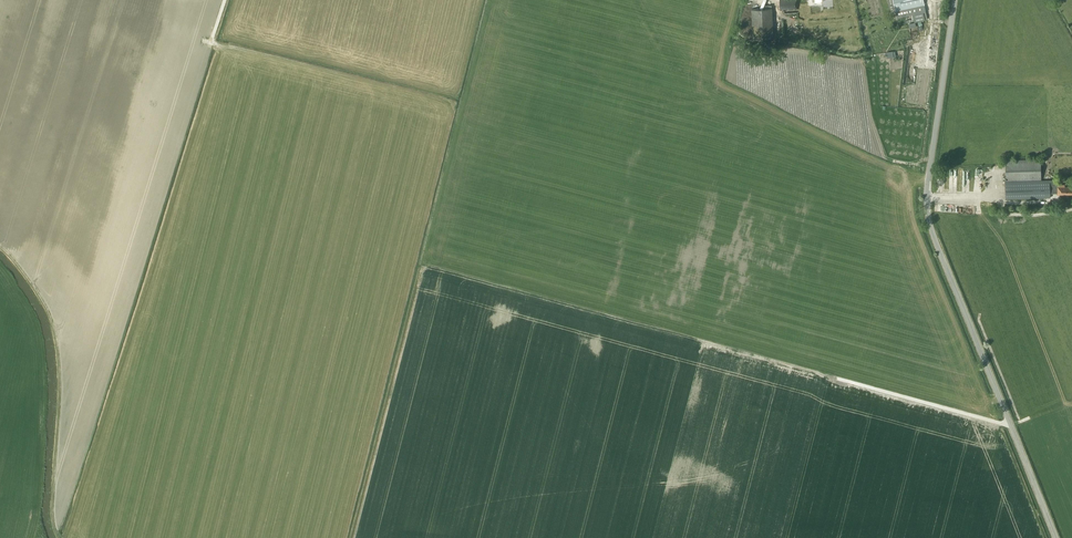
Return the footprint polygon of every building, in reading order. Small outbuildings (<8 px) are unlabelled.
[(780,10),(797,9),(797,0),(780,0),(780,10)] [(896,12),(925,6),(924,0),(893,0),(896,12)] [(751,9),(753,39),(773,38),(772,8),(751,9)] [(909,21),(926,19),(925,11),(915,13),(915,18),(909,19),(909,21)] [(1006,181),(1041,180),(1041,158),(1006,160),(1006,181)] [(1065,186),(1065,184),(1058,184),(1058,180),(1005,181),(1006,198),(1050,197),(1050,193),(1058,193),(1058,194),(1071,194),(1071,186),(1065,186)]
